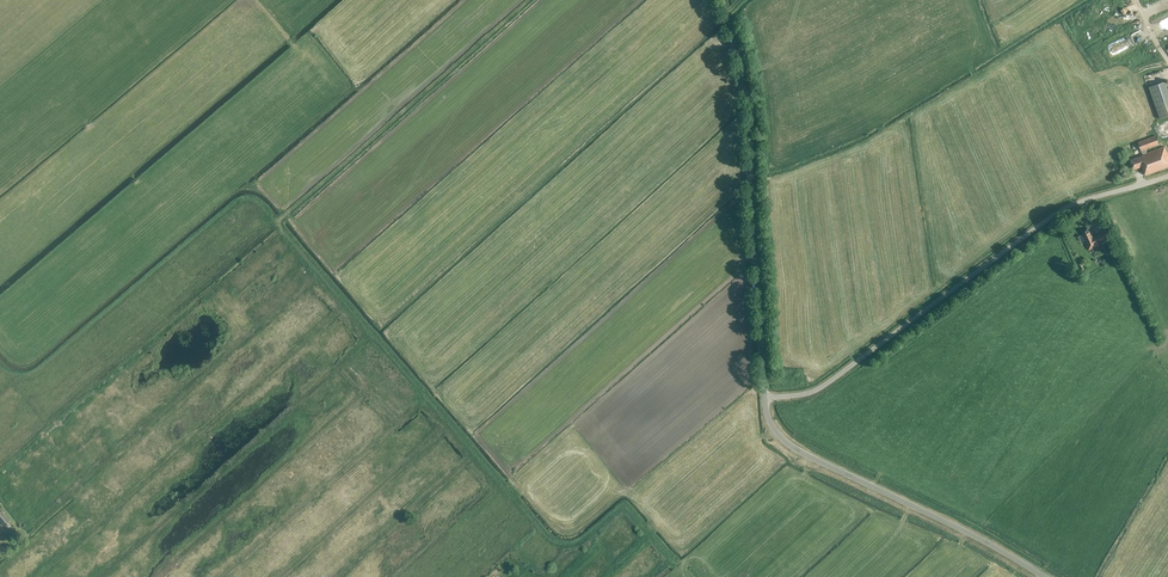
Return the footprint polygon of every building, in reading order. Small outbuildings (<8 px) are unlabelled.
[(1167,9),(1167,0),(1166,0),(1152,4),(1155,13),(1167,9)] [(1138,43),(1147,39),(1143,30),(1133,34),(1138,43)] [(1123,51),(1138,43),(1132,34),(1118,41),(1123,51)] [(1106,47),(1109,56),(1122,52),(1119,42),(1106,47)] [(1149,87),(1161,118),(1167,116),(1167,84),(1167,81),(1149,87)] [(1156,136),(1138,142),(1142,151),(1159,144),(1156,136)] [(1131,160),(1134,169),(1142,166),(1145,175),(1167,167),(1167,156),(1164,146),(1142,155),(1142,156),(1131,160)] [(1098,213),(1091,217),(1095,223),(1102,220),(1098,213)] [(1088,250),(1098,245),(1097,244),(1108,239),(1105,232),(1097,235),(1098,237),(1094,238),(1093,236),(1094,236),(1089,227),(1081,231),(1085,240),(1084,241),(1088,250)] [(1,511),(0,512),(0,521),(4,526),(9,521),(1,511)]
